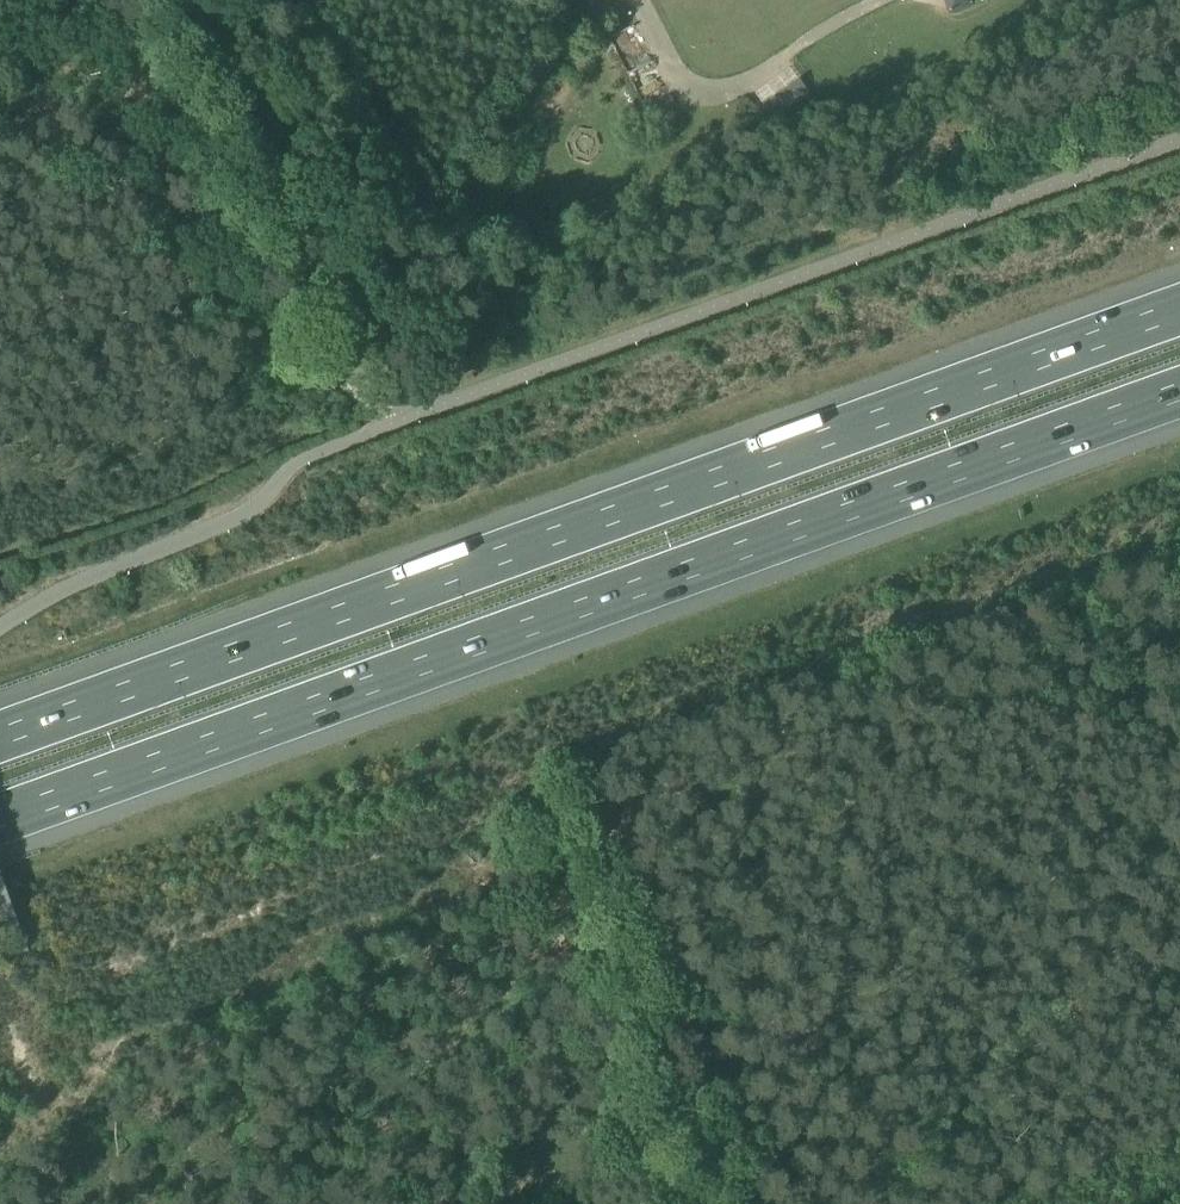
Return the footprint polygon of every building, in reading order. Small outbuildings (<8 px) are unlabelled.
[(973,0),(942,0),(948,16),(975,5),(973,0)] [(808,93),(798,80),(763,105),(773,118),(808,93)]
